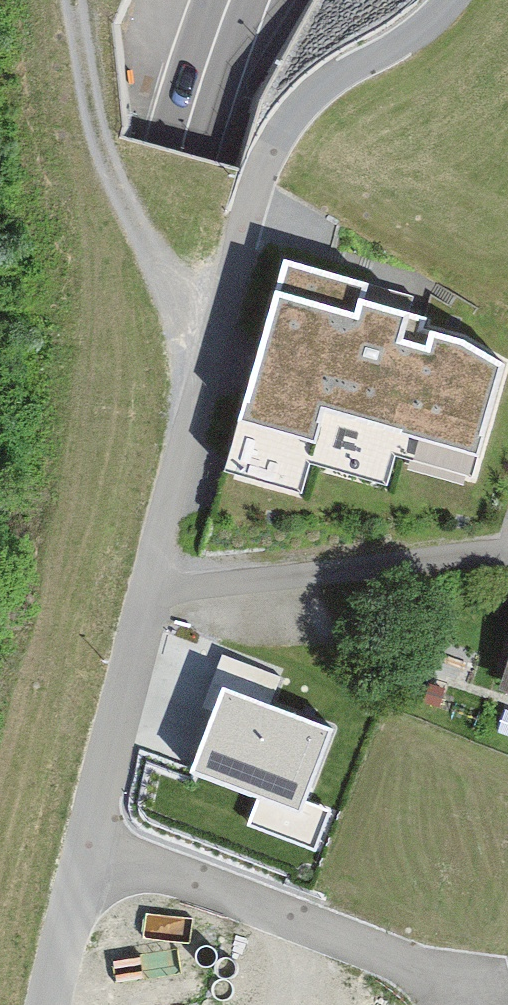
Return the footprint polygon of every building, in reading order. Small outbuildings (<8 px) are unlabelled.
[(225,466),(302,489),(310,461),(387,484),(396,455),(476,478),(507,370),(507,353),(470,334),(431,322),(434,313),(412,307),(416,292),(287,254),(225,466)] [(498,682),(507,685),(507,651),(498,682)]
